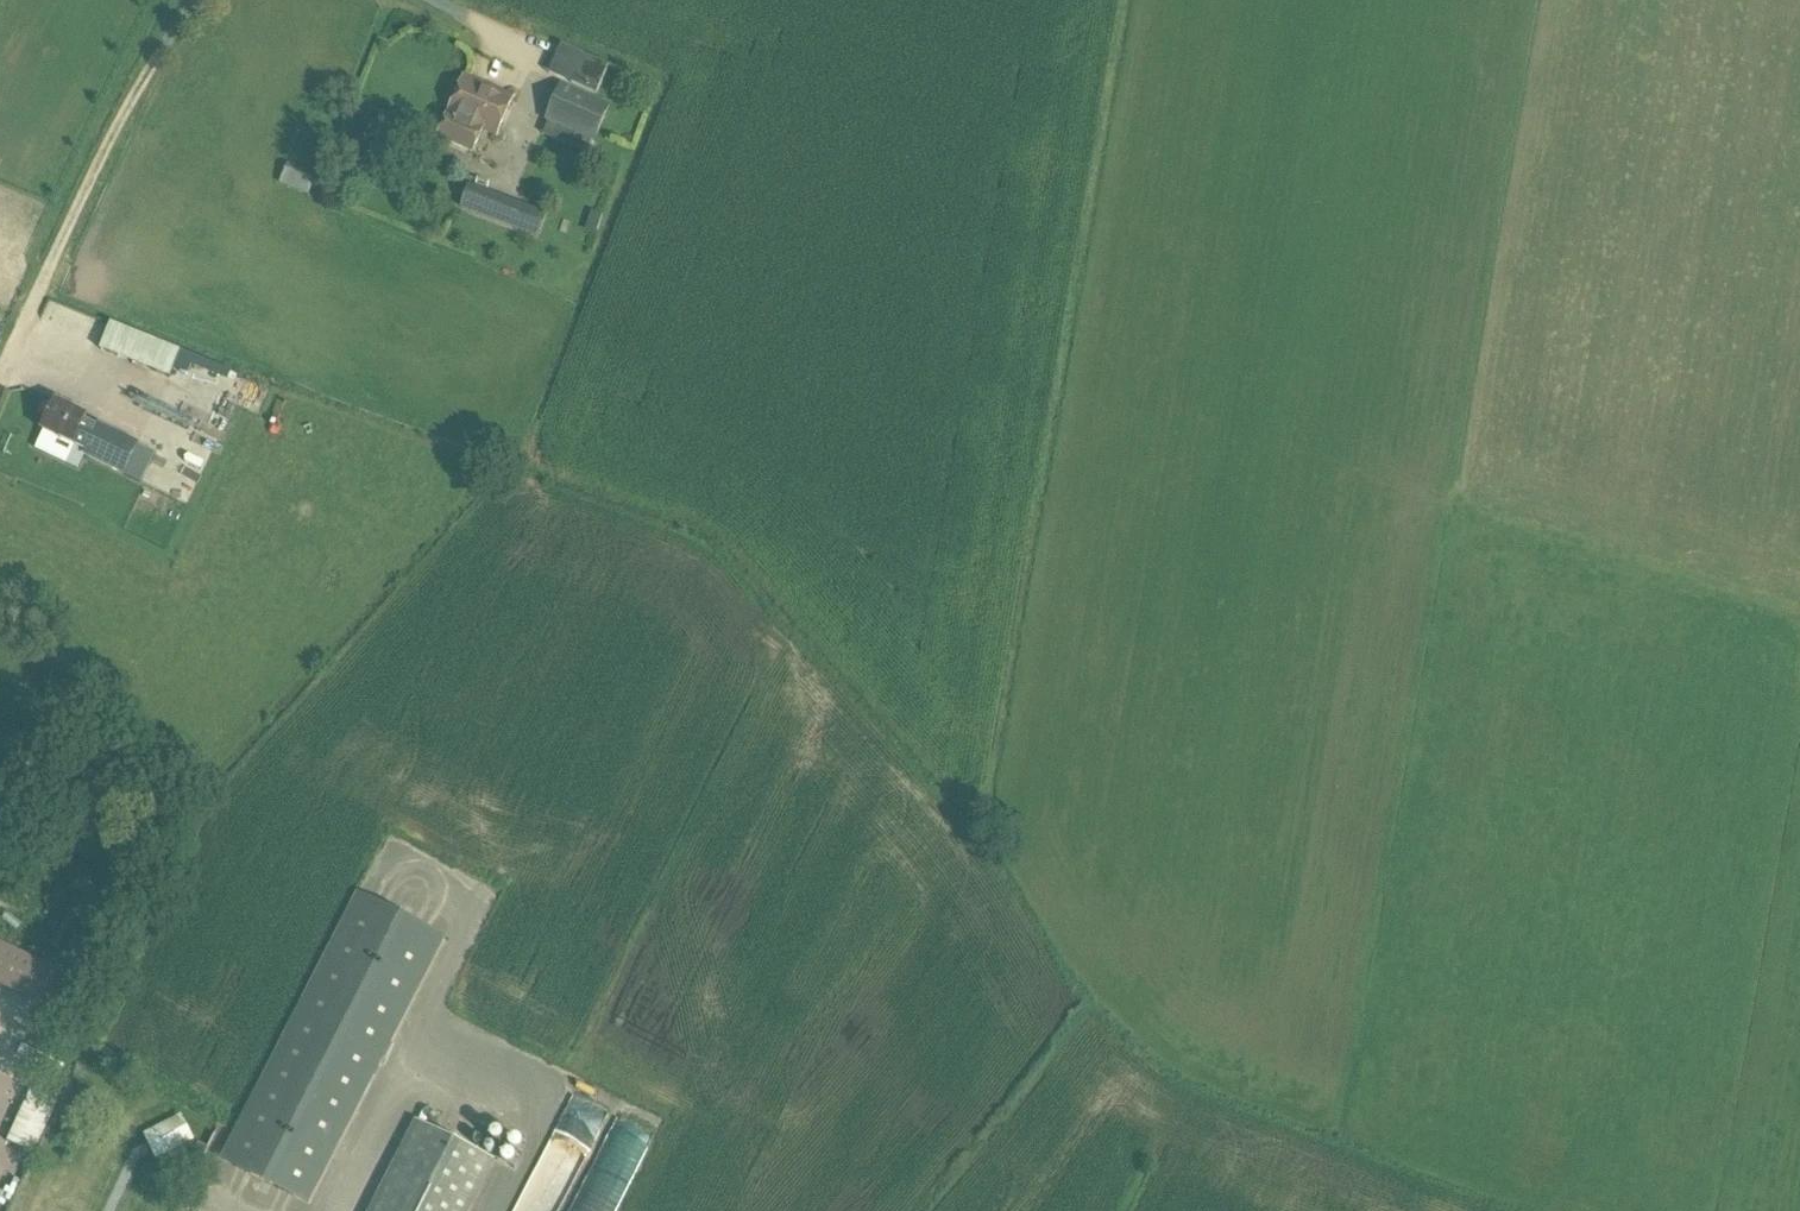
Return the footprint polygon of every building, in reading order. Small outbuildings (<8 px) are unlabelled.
[(466,75),(440,137),(474,151),(483,129),(497,135),(514,95),(466,75)] [(563,82),(547,118),(595,140),(609,103),(563,82)] [(289,164),(280,185),(310,197),(319,176),(289,164)] [(469,184),(462,206),(485,215),(493,192),(469,184)] [(170,377),(174,367),(181,349),(163,342),(152,370),(170,377)] [(57,402),(43,429),(72,444),(86,451),(84,456),(125,477),(126,475),(133,478),(142,482),(156,452),(140,445),(141,443),(86,416),(87,415),(58,400),(57,402)] [(221,1163),(309,1208),(446,942),(358,897),(221,1163)] [(182,1114),(159,1125),(171,1150),(194,1139),(182,1114)] [(365,1210),(464,1210),(490,1159),(411,1120),(365,1210)] [(24,1179),(16,1192),(34,1202),(41,1188),(24,1179)] [(360,1199),(348,1194),(341,1210),(355,1210),(360,1199)]
